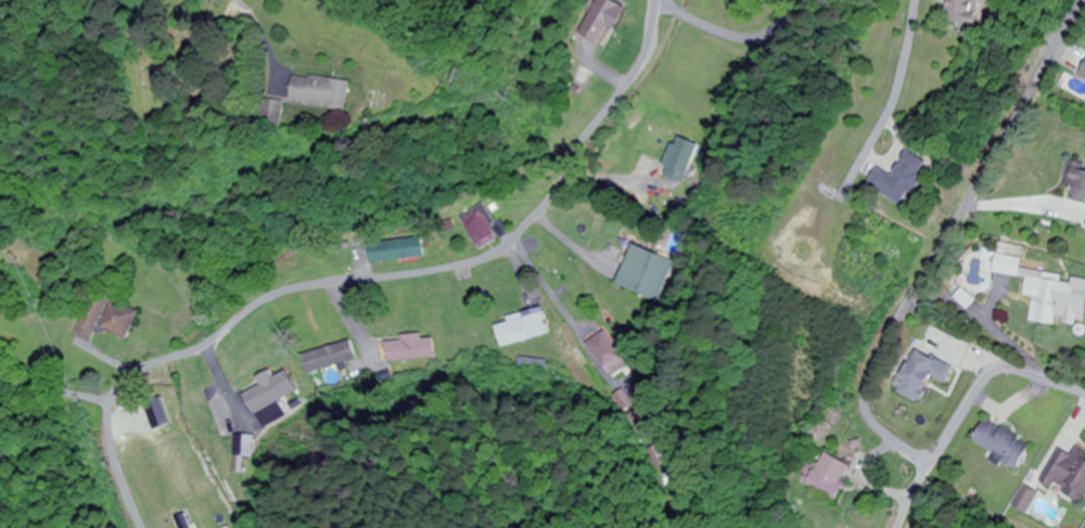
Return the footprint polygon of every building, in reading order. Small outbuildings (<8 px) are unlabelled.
[(626,7),(610,0),(599,0),(582,37),(607,48),(626,7)] [(988,31),(996,0),(960,0),(955,23),(988,31)] [(355,113),(360,85),(303,75),(298,103),(355,113)] [(683,184),(697,145),(676,138),(662,176),(683,184)] [(915,210),(934,178),(931,177),(938,166),(918,155),(904,179),(888,170),(877,187),(915,210)] [(1076,163),(1067,200),(1084,205),(1084,166),(1076,163)] [(480,252),(503,239),(483,205),(460,218),(480,252)] [(426,260),(424,239),(369,245),(371,266),(426,260)] [(674,261),(634,247),(619,288),(659,302),(674,261)] [(1024,279),(1028,261),(1002,256),(998,274),(1024,279)] [(1034,324),(1058,327),(1062,303),(1077,306),(1080,286),(1065,284),(1066,278),(1049,276),(1048,280),(1032,278),(1030,298),(1037,299),(1034,324)] [(140,312),(92,294),(75,338),(92,344),(97,330),(129,342),(140,312)] [(494,327),(500,349),(551,334),(544,310),(508,321),(509,323),(494,327)] [(628,366),(606,332),(587,345),(610,379),(628,366)] [(435,360),(434,339),(422,340),(422,335),(402,336),(402,342),(387,343),(388,363),(435,360)] [(898,390),(923,404),(937,378),(951,385),(960,369),(922,348),(898,390)] [(255,415),(261,422),(295,392),(289,385),(255,415)] [(1036,445),(991,419),(977,443),(1006,461),(1006,462),(1021,471),(1036,445)] [(1046,480),(1084,504),(1084,449),(1081,447),(1076,455),(1065,449),(1046,480)] [(825,464),(814,458),(803,480),(839,499),(856,465),(831,452),(825,464)]
